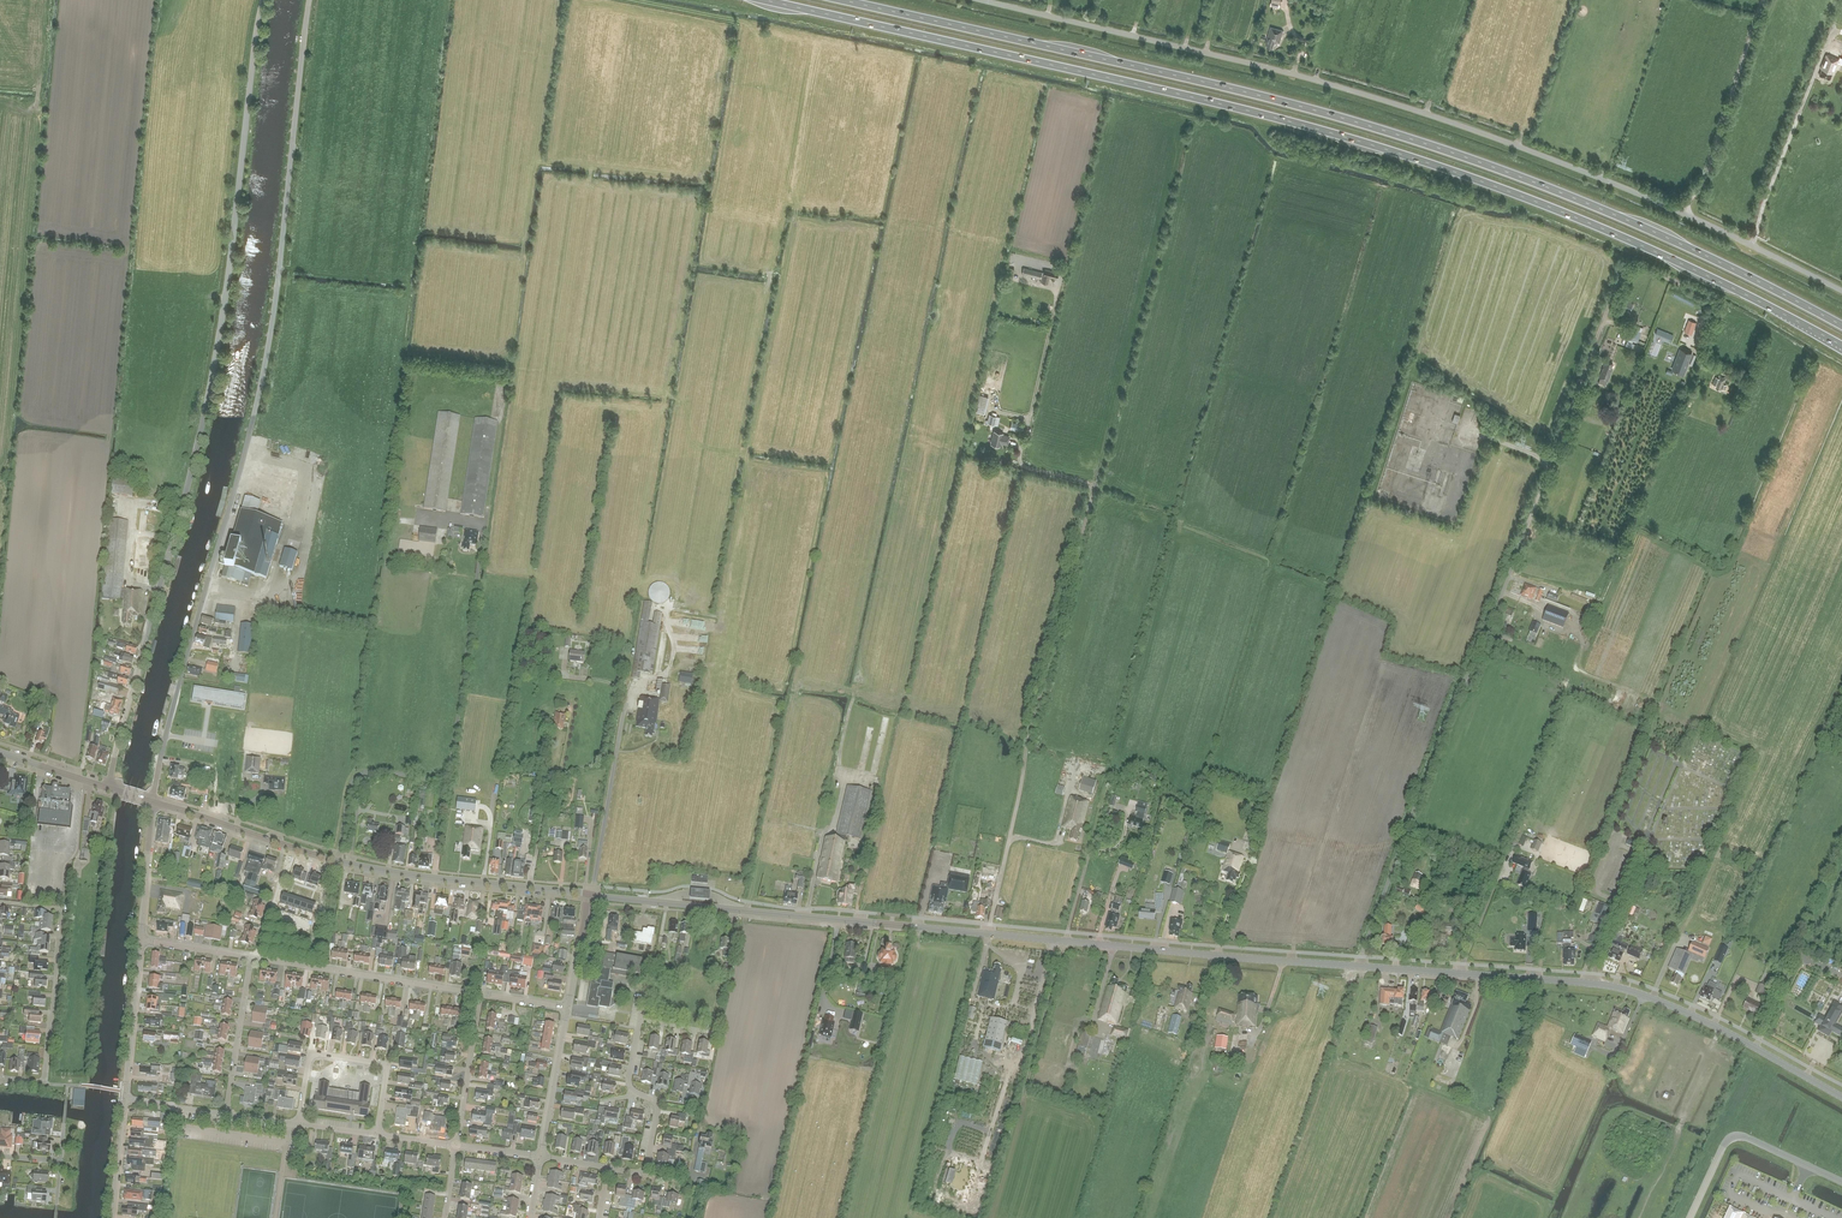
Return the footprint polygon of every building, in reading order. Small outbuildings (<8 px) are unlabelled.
[(1279,43),(1283,31),(1270,27),(1266,44),(1267,45),(1266,47),(1272,49),(1274,41),(1279,43)] [(1821,69),(1822,69),(1819,75),(1830,80),(1833,73),(1834,74),(1839,60),(1826,55),(1821,69)] [(1013,281),(1015,269),(1009,267),(1007,280),(1013,281)] [(1057,279),(1058,273),(1050,271),(1045,269),(1044,273),(1042,273),(1042,272),(1041,272),(1041,273),(1039,272),(1035,271),(1035,269),(1031,267),(1030,270),(1023,268),(1022,274),(1040,279),(1040,282),(1042,282),(1048,284),(1049,277),(1057,279)] [(1688,319),(1685,327),(1683,332),(1692,335),(1694,330),(1697,323),(1688,319)] [(1640,336),(1641,332),(1632,329),(1631,332),(1628,338),(1637,341),(1640,336)] [(1655,331),(1653,336),(1667,341),(1669,337),(1661,334),(1655,331)] [(1672,370),(1684,374),(1692,354),(1680,349),(1679,353),(1681,354),(1677,364),(1675,363),(1672,370)] [(1608,381),(1612,369),(1611,369),(1613,363),(1607,361),(1606,364),(1604,364),(1599,377),(1608,381)] [(1725,384),(1726,378),(1719,376),(1716,386),(1717,386),(1717,388),(1721,390),(1723,383),(1725,384)] [(1743,393),(1747,384),(1741,382),(1738,391),(1743,393)] [(981,395),(977,412),(985,414),(989,397),(981,395)] [(446,512),(460,416),(438,412),(424,508),(446,512)] [(995,425),(998,417),(989,414),(987,423),(995,425)] [(483,517),(497,421),(475,418),(461,514),(483,517)] [(1022,432),(1024,425),(1012,422),(1010,429),(1022,432)] [(1003,434),(994,432),(991,444),(1000,446),(1000,443),(1007,444),(1009,437),(1002,435),(1003,434)] [(133,496),(135,478),(114,475),(112,494),(133,496)] [(266,579),(283,523),(256,516),(261,501),(246,497),(228,558),(222,556),(220,565),(225,567),(222,577),(237,582),(237,583),(248,587),(249,584),(248,584),(250,577),(254,578),(255,576),(266,579)] [(140,616),(142,590),(122,588),(128,521),(109,519),(102,599),(124,601),(123,611),(122,622),(124,623),(124,625),(131,626),(132,616),(140,616)] [(419,541),(435,543),(437,529),(420,527),(419,541)] [(477,545),(479,532),(465,530),(463,540),(464,540),(463,543),(462,543),(462,547),(464,548),(464,550),(469,551),(470,544),(477,545)] [(298,553),(285,549),(280,567),(292,571),(298,553)] [(669,597),(670,593),(669,588),(666,585),(662,583),(657,583),(653,585),(650,588),(649,593),(650,597),(653,601),(657,603),(662,603),(666,601),(669,597)] [(1541,597),(1543,591),(1539,589),(1539,590),(1535,589),(1536,588),(1532,587),(1532,588),(1526,585),(1526,586),(1524,586),(1524,589),(1524,590),(1541,597)] [(1541,597),(1524,590),(1524,591),(1523,591),(1522,594),(1522,595),(1528,597),(1528,598),(1531,599),(1532,599),(1535,600),(1535,601),(1539,602),(1541,597)] [(1556,602),(1559,595),(1549,592),(1547,599),(1556,602)] [(1572,594),(1571,597),(1586,603),(1587,600),(1572,594)] [(652,602),(645,601),(641,622),(649,623),(652,602)] [(234,622),(235,608),(217,605),(216,619),(214,619),(214,620),(203,617),(201,623),(212,626),(213,623),(219,624),(220,620),(234,622)] [(1569,613),(1548,605),(1543,621),(1563,628),(1569,613)] [(652,624),(660,625),(663,613),(655,612),(652,624)] [(641,622),(640,622),(631,677),(640,679),(641,673),(653,675),(660,625),(652,624),(649,623),(641,622)] [(1539,624),(1533,622),(1532,623),(1529,630),(1536,633),(1539,626),(1539,624)] [(250,654),(253,625),(241,624),(238,653),(250,654)] [(1546,651),(1556,654),(1561,639),(1551,636),(1546,651)] [(207,637),(206,638),(202,637),(202,638),(198,637),(196,644),(203,646),(203,647),(209,649),(213,637),(207,637)] [(227,646),(227,639),(214,638),(213,644),(227,646)] [(123,647),(127,648),(126,652),(136,654),(138,648),(128,645),(124,644),(118,643),(117,647),(123,649),(123,647)] [(583,663),(585,653),(570,651),(569,661),(583,663)] [(121,654),(120,653),(117,653),(115,652),(114,655),(119,656),(121,657),(120,661),(118,661),(118,663),(122,664),(123,662),(133,665),(134,659),(130,658),(130,656),(125,655),(121,654)] [(216,674),(218,663),(208,661),(206,671),(216,674)] [(117,664),(116,667),(122,668),(121,672),(130,675),(132,668),(126,667),(126,666),(120,665),(117,664)] [(200,677),(203,668),(196,667),(196,668),(189,667),(188,672),(191,673),(190,674),(200,677)] [(691,684),(693,674),(678,671),(677,675),(680,675),(679,682),(691,684)] [(127,686),(129,679),(123,677),(109,673),(108,678),(118,681),(118,683),(127,686)] [(246,676),(226,673),(225,680),(244,682),(246,676)] [(640,696),(636,727),(646,728),(645,736),(652,737),(652,734),(654,734),(659,701),(668,702),(670,684),(662,683),(663,680),(658,679),(656,693),(661,693),(660,699),(640,696)] [(118,687),(111,685),(100,682),(97,689),(109,692),(109,693),(116,695),(118,687)] [(244,709),(246,694),(194,686),(192,700),(207,703),(212,704),(244,709)] [(5,716),(4,719),(6,720),(4,724),(15,728),(19,716),(13,715),(14,712),(11,711),(11,710),(6,708),(2,706),(3,702),(5,703),(7,697),(1,694),(3,688),(0,687),(0,714),(5,716)] [(565,708),(566,702),(564,701),(564,698),(558,696),(556,707),(565,708)] [(121,707),(122,701),(118,700),(118,699),(113,698),(112,702),(108,700),(104,699),(103,702),(121,707)] [(119,714),(121,707),(103,702),(101,709),(105,710),(110,712),(109,712),(114,713),(119,714)] [(95,710),(93,715),(103,718),(104,713),(95,710)] [(565,723),(567,714),(556,712),(554,721),(555,721),(554,728),(563,730),(564,723),(565,723)] [(111,722),(103,720),(101,731),(106,732),(107,728),(109,728),(111,722)] [(39,732),(36,742),(41,744),(41,742),(45,743),(46,738),(49,729),(46,728),(44,733),(39,732)] [(215,753),(217,731),(209,731),(207,752),(215,753)] [(98,746),(100,738),(100,733),(95,732),(95,737),(94,745),(94,747),(91,746),(87,758),(94,760),(98,749),(98,746)] [(99,753),(100,753),(97,762),(105,765),(107,760),(107,759),(108,759),(109,755),(108,755),(109,754),(107,753),(108,750),(101,747),(99,753)] [(248,757),(246,772),(259,773),(260,758),(248,757)] [(184,776),(185,768),(180,768),(180,767),(172,766),(171,772),(170,772),(169,776),(171,777),(171,779),(178,780),(179,775),(184,776)] [(1078,790),(1092,794),(1097,779),(1083,775),(1078,790)] [(270,784),(270,790),(275,790),(275,789),(284,790),(284,783),(283,783),(283,779),(273,779),(274,777),(265,776),(265,784),(270,784)] [(25,792),(27,780),(24,779),(25,778),(19,777),(18,781),(11,780),(10,791),(8,791),(8,793),(15,794),(15,792),(23,793),(24,791),(25,792)] [(183,800),(186,789),(181,787),(182,783),(177,782),(174,782),(173,785),(172,785),(170,797),(183,800)] [(70,802),(71,792),(72,791),(69,789),(58,788),(58,785),(57,784),(53,783),(52,784),(52,787),(45,786),(42,788),(42,792),(40,809),(39,809),(38,824),(67,827),(70,802)] [(1063,796),(1065,787),(1058,785),(1056,794),(1063,796)] [(207,795),(209,788),(198,786),(196,793),(207,795)] [(861,839),(872,791),(847,786),(836,834),(839,834),(837,840),(826,837),(817,878),(836,882),(846,836),(861,839)] [(1081,829),(1089,801),(1070,796),(1062,827),(1072,830),(1070,839),(1077,841),(1080,828),(1081,829)] [(457,809),(474,812),(476,799),(458,797),(457,809)] [(1142,828),(1147,808),(1148,804),(1139,801),(1136,812),(1138,813),(1137,817),(1131,815),(1130,820),(1129,819),(1128,824),(1129,824),(1129,825),(1142,828)] [(97,823),(100,814),(103,815),(104,809),(101,808),(103,803),(98,802),(97,804),(94,804),(92,812),(90,819),(84,818),(83,833),(88,833),(88,827),(90,827),(90,823),(93,824),(93,822),(97,823)] [(583,829),(584,816),(576,816),(575,828),(583,829)] [(168,844),(171,820),(159,818),(156,842),(168,844)] [(378,833),(380,825),(372,824),(373,819),(368,818),(367,825),(369,825),(368,831),(378,833)] [(190,838),(192,829),(179,825),(177,835),(190,838)] [(396,825),(395,834),(409,835),(410,828),(406,828),(406,826),(397,825),(396,825)] [(212,830),(198,826),(195,838),(198,839),(197,845),(200,846),(202,840),(209,842),(212,830)] [(480,851),(483,828),(465,826),(462,855),(464,855),(463,858),(470,859),(471,850),(480,851)] [(226,836),(214,832),(212,838),(214,838),(211,849),(220,852),(221,847),(223,848),(226,836)] [(511,843),(512,837),(506,836),(506,834),(498,833),(497,841),(496,849),(503,849),(504,843),(504,842),(511,843)] [(400,843),(401,836),(391,835),(390,842),(400,843)] [(1520,844),(1524,846),(1528,837),(1523,835),(1520,844)] [(14,844),(25,846),(26,841),(6,839),(5,843),(0,843),(0,849),(9,850),(10,847),(14,847),(14,844)] [(1626,845),(1636,849),(1638,842),(1629,839),(1626,845)] [(1229,851),(1230,847),(1231,844),(1219,840),(1216,850),(1228,853),(1222,871),(1229,873),(1226,881),(1232,883),(1233,880),(1235,881),(1236,877),(1239,878),(1241,873),(1238,872),(1244,857),(1229,851)] [(1538,852),(1542,843),(1535,840),(1531,849),(1538,852)] [(587,859),(588,849),(587,849),(588,843),(579,842),(578,848),(580,848),(579,859),(587,859)] [(404,864),(406,847),(407,844),(404,844),(403,847),(395,846),(393,862),(404,864)] [(240,860),(243,850),(232,846),(229,856),(240,860)] [(562,863),(563,853),(559,853),(560,848),(556,848),(555,853),(554,862),(562,863)] [(9,850),(0,849),(0,856),(4,856),(4,861),(12,862),(13,857),(9,857),(9,850)] [(416,866),(418,853),(418,849),(415,849),(414,857),(410,856),(409,865),(416,866)] [(248,860),(244,872),(248,873),(258,877),(261,868),(273,872),(277,861),(268,858),(268,859),(265,858),(265,857),(250,852),(248,860)] [(432,866),(433,855),(420,853),(419,860),(420,860),(419,866),(429,868),(429,866),(432,866)] [(224,870),(226,856),(219,854),(216,868),(224,870)] [(1530,873),(1529,873),(1533,861),(1516,854),(1512,863),(1524,867),(1523,871),(1522,871),(1518,882),(1520,882),(1519,884),(1524,886),(1524,884),(1526,885),(1530,873)] [(1121,858),(1119,864),(1133,869),(1135,863),(1121,858)] [(498,874),(499,865),(498,865),(499,860),(490,859),(489,866),(491,866),(491,870),(492,870),(492,874),(493,874),(494,875),(495,874),(498,874)] [(523,878),(524,862),(513,861),(512,867),(513,859),(512,859),(512,867),(511,876),(523,878)] [(12,862),(4,861),(3,866),(0,865),(0,872),(9,873),(10,870),(14,870),(14,867),(15,862),(12,862)] [(239,875),(243,863),(239,862),(235,874),(239,875)] [(304,870),(297,867),(293,878),(305,881),(308,873),(304,872),(304,870)] [(1181,886),(1187,870),(1183,868),(1177,885),(1181,886)] [(796,878),(800,879),(798,888),(803,889),(806,873),(798,870),(796,878)] [(1164,883),(1169,885),(1173,873),(1165,871),(1163,876),(1166,877),(1164,883)] [(255,886),(258,877),(248,873),(242,890),(265,897),(267,890),(255,886)] [(321,875),(314,873),(313,875),(309,873),(307,882),(318,886),(321,875)] [(938,913),(943,914),(944,907),(943,908),(944,903),(945,903),(948,889),(967,893),(970,876),(951,873),(947,883),(941,882),(940,887),(932,887),(930,900),(932,900),(931,904),(930,904),(929,911),(934,913),(937,914),(938,913)] [(1422,877),(1423,875),(1416,873),(1411,886),(1420,889),(1424,878),(1422,877)] [(707,883),(707,880),(708,880),(708,876),(701,875),(700,878),(693,877),(693,881),(700,881),(700,883),(707,883)] [(189,879),(188,886),(203,889),(205,882),(189,879)] [(358,895),(360,884),(346,882),(345,892),(358,895)] [(18,885),(12,884),(3,883),(3,887),(0,887),(0,896),(7,897),(7,892),(11,893),(12,889),(17,889),(18,885)] [(855,889),(855,884),(849,884),(849,887),(846,887),(846,891),(839,890),(838,891),(840,894),(839,904),(841,904),(841,905),(848,905),(850,905),(851,896),(852,895),(852,889),(855,889)] [(364,885),(362,895),(361,904),(366,905),(367,896),(372,897),(373,886),(364,885)] [(1181,906),(1185,891),(1184,891),(1185,887),(1175,885),(1174,889),(1170,903),(1181,906)] [(785,891),(783,903),(796,905),(798,893),(791,892),(792,888),(786,886),(785,891)] [(388,889),(383,888),(379,887),(378,896),(377,896),(376,903),(375,910),(379,911),(380,904),(381,904),(381,901),(386,902),(387,901),(388,900),(388,898),(387,897),(388,889)] [(180,910),(183,894),(161,890),(157,912),(165,913),(166,907),(171,908),(171,909),(180,910)] [(401,911),(404,891),(397,890),(395,901),(397,901),(397,906),(395,905),(394,910),(401,911)] [(1010,906),(1018,908),(1022,892),(1014,890),(1010,906)] [(410,892),(404,891),(401,911),(404,911),(406,901),(409,902),(410,892)] [(710,894),(691,892),(691,902),(709,903),(710,894)] [(1100,902),(1102,894),(1096,892),(1094,900),(1100,902)] [(420,907),(422,894),(415,893),(413,903),(415,903),(415,906),(420,907)] [(284,894),(280,904),(287,907),(290,896),(284,894)] [(427,905),(429,895),(422,894),(420,907),(419,914),(422,915),(424,904),(427,905)] [(293,909),(297,898),(290,896),(287,907),(293,909)] [(443,915),(443,911),(444,908),(448,908),(449,898),(437,896),(435,906),(436,906),(435,910),(435,914),(443,915)] [(1087,913),(1090,903),(1086,902),(1087,897),(1083,896),(1082,901),(1083,902),(1080,911),(1087,913)] [(1107,927),(1106,929),(1111,930),(1112,927),(1117,928),(1120,915),(1118,915),(1123,899),(1116,896),(1111,913),(1109,912),(1105,926),(1107,927)] [(359,908),(361,898),(354,897),(352,907),(359,908)] [(299,911),(303,900),(297,898),(293,909),(299,911)] [(464,910),(465,906),(464,906),(464,900),(455,898),(455,904),(454,904),(453,909),(464,910)] [(1580,910),(1584,911),(1588,899),(1584,898),(1580,910)] [(255,903),(253,908),(263,912),(265,906),(262,905),(263,903),(256,900),(254,900),(253,902),(255,903)] [(306,913),(309,902),(303,900),(299,911),(306,913)] [(477,919),(479,902),(470,900),(469,905),(468,905),(467,917),(477,919)] [(990,901),(981,900),(980,903),(974,903),(973,906),(972,906),(972,911),(973,912),(976,913),(976,918),(984,918),(985,908),(989,909),(990,901)] [(1155,919),(1155,910),(1163,911),(1161,911),(1162,901),(1156,900),(1155,905),(1147,905),(1146,909),(1140,909),(1139,918),(1144,918),(1144,919),(1157,920),(1157,919),(1155,919)] [(503,911),(505,902),(499,901),(498,904),(492,903),(491,909),(496,910),(495,918),(499,918),(499,921),(496,921),(495,934),(501,935),(502,929),(502,922),(503,919),(504,911),(503,911)] [(316,904),(309,902),(306,913),(312,915),(316,904)] [(515,906),(510,905),(510,902),(505,902),(503,911),(504,911),(503,919),(506,919),(513,920),(515,906)] [(531,920),(533,905),(526,904),(526,907),(523,907),(522,910),(519,910),(519,911),(518,911),(517,920),(524,921),(524,919),(526,920),(526,922),(531,923),(531,920)] [(1426,909),(1418,904),(1415,909),(1423,914),(1426,909)] [(1604,905),(1599,904),(1597,909),(1602,910),(1600,915),(1605,917),(1608,907),(1604,905)] [(544,910),(540,909),(540,906),(533,905),(531,920),(542,922),(544,910)] [(999,906),(994,918),(1002,920),(1006,908),(999,906)] [(563,923),(564,915),(563,915),(564,908),(553,907),(553,912),(552,912),(551,922),(563,923)] [(8,909),(1,908),(0,912),(0,919),(2,919),(7,919),(8,909)] [(261,918),(263,912),(253,908),(251,914),(249,913),(248,916),(250,916),(250,917),(257,919),(258,916),(261,918)] [(575,926),(576,919),(574,919),(575,910),(565,909),(564,918),(562,935),(574,936),(574,930),(573,930),(574,925),(575,926)] [(51,924),(52,917),(43,916),(43,912),(35,911),(35,918),(40,919),(39,923),(51,924)] [(457,923),(459,912),(452,911),(450,922),(457,923)] [(183,914),(182,921),(189,922),(190,915),(183,914)] [(1536,924),(1537,916),(1529,915),(1529,924),(1536,924)] [(617,931),(619,917),(610,916),(609,922),(608,930),(607,930),(606,941),(611,942),(612,930),(617,931)] [(1182,926),(1183,920),(1170,918),(1169,928),(1170,929),(1169,936),(1179,937),(1180,930),(1181,930),(1182,929),(1181,929),(1181,926),(1182,926)] [(165,923),(159,923),(158,931),(168,932),(168,927),(173,927),(174,921),(170,921),(170,920),(165,920),(165,923)] [(213,940),(215,927),(211,926),(212,923),(208,922),(208,921),(203,920),(202,923),(207,924),(205,938),(213,940)] [(677,939),(678,934),(677,933),(678,923),(670,922),(669,933),(674,933),(673,939),(677,939)] [(50,931),(51,924),(39,923),(39,927),(34,927),(31,927),(30,933),(33,933),(41,934),(41,930),(50,931)] [(434,939),(436,924),(429,923),(427,937),(434,939)] [(681,923),(681,933),(680,941),(685,941),(686,934),(688,934),(689,924),(685,924),(685,923),(683,923),(682,924),(681,923)] [(246,928),(245,934),(254,937),(256,932),(253,931),(254,928),(247,926),(245,925),(244,928),(246,928)] [(375,936),(386,938),(387,928),(376,926),(375,936)] [(1392,945),(1393,937),(1389,936),(1390,926),(1385,926),(1384,936),(1382,936),(1382,937),(1380,936),(1380,940),(1381,940),(1381,946),(1386,946),(1386,945),(1392,945)] [(194,935),(203,936),(204,928),(196,927),(194,935)] [(221,941),(223,928),(215,927),(213,940),(221,941)] [(651,945),(654,933),(654,928),(652,928),(649,932),(647,932),(648,929),(643,928),(642,933),(633,931),(632,941),(651,945)] [(1622,941),(1623,940),(1622,939),(1619,937),(1621,933),(1616,930),(1610,943),(1614,944),(1612,948),(1611,948),(1607,957),(1614,960),(1622,941)] [(397,941),(398,932),(389,931),(387,939),(397,941)] [(1557,934),(1557,943),(1564,943),(1571,943),(1571,938),(1573,938),(1574,932),(1564,932),(1564,934),(1557,934)] [(49,945),(50,938),(40,937),(41,934),(33,933),(33,937),(34,937),(34,940),(38,940),(37,944),(49,945)] [(1446,949),(1447,937),(1447,934),(1440,933),(1439,938),(1438,939),(1438,941),(1439,942),(1438,950),(1439,951),(1443,951),(1444,950),(1444,949),(1446,949)] [(253,943),(254,937),(245,934),(243,940),(241,939),(240,941),(242,942),(249,945),(249,942),(253,943)] [(1710,945),(1713,938),(1707,935),(1703,942),(1710,945)] [(1525,951),(1526,936),(1516,936),(1516,939),(1511,939),(1511,946),(1515,946),(1515,951),(1525,951)] [(384,952),(384,950),(380,949),(382,939),(378,938),(375,957),(380,958),(379,966),(385,967),(387,957),(387,953),(388,952),(384,952)] [(729,949),(730,939),(722,938),(721,948),(724,949),(723,957),(728,957),(729,949)] [(11,951),(11,947),(2,946),(3,941),(0,940),(0,950),(11,951)] [(339,959),(342,942),(339,941),(337,950),(333,950),(332,958),(339,959)] [(402,953),(403,947),(406,948),(406,942),(404,942),(402,941),(401,941),(400,947),(398,959),(402,959),(403,953),(402,953)] [(1626,950),(1628,945),(1622,942),(1622,941),(1614,960),(1619,962),(1625,950),(1626,950)] [(346,942),(342,942),(339,959),(347,961),(348,952),(344,951),(346,942)] [(854,964),(856,944),(847,943),(845,958),(845,962),(854,964)] [(1563,949),(1563,957),(1564,957),(1564,965),(1574,965),(1574,958),(1575,958),(1575,949),(1571,949),(1571,943),(1564,943),(1564,949),(1563,949)] [(49,945),(37,944),(37,948),(30,948),(30,951),(31,951),(31,954),(39,955),(40,952),(48,953),(49,945)] [(534,944),(532,953),(542,955),(543,946),(534,944)] [(1704,961),(1707,954),(1709,949),(1703,946),(1702,947),(1697,945),(1695,949),(1693,948),(1690,954),(1677,949),(1669,967),(1676,971),(1674,975),(1674,974),(1671,983),(1677,986),(1679,982),(1681,982),(1683,978),(1682,978),(1684,974),(1693,956),(1704,961)] [(1721,964),(1728,948),(1721,945),(1714,960),(1721,964)] [(368,946),(364,946),(364,952),(363,955),(362,963),(369,964),(371,956),(366,956),(368,946)] [(1639,960),(1643,951),(1631,946),(1627,955),(1639,960)] [(453,964),(451,977),(460,978),(462,965),(461,965),(461,961),(460,960),(461,953),(462,954),(469,955),(470,949),(463,948),(462,950),(461,949),(462,949),(454,947),(452,964),(453,964)] [(896,961),(897,957),(895,954),(895,952),(893,951),(893,949),(884,948),(884,950),(882,950),(881,952),(878,955),(878,958),(880,961),(880,964),(882,964),(881,969),(881,977),(887,978),(890,970),(891,965),(893,966),(893,963),(896,961)] [(558,959),(565,960),(567,951),(560,949),(558,959)] [(4,959),(5,956),(9,957),(10,951),(1,950),(0,956),(0,958),(4,959)] [(153,953),(152,961),(166,962),(167,959),(163,958),(163,959),(159,958),(160,954),(153,953)] [(393,958),(394,955),(394,954),(387,953),(387,957),(385,967),(392,968),(394,958),(393,958)] [(640,974),(643,959),(617,955),(605,953),(604,957),(603,957),(602,963),(603,963),(602,967),(611,969),(612,969),(611,974),(631,977),(632,973),(640,974)] [(362,963),(363,955),(355,954),(354,962),(362,963)] [(521,963),(522,955),(511,954),(510,962),(521,963)] [(47,970),(48,962),(38,961),(38,956),(30,956),(29,963),(35,964),(34,970),(39,970),(39,969),(47,970)] [(408,970),(410,957),(404,956),(403,959),(402,969),(408,970)] [(534,957),(525,956),(523,965),(532,967),(534,957)] [(416,961),(416,959),(417,958),(410,957),(408,970),(415,971),(416,962),(416,961)] [(437,975),(439,958),(436,957),(434,966),(430,966),(429,973),(437,975)] [(443,958),(439,958),(437,975),(444,976),(445,968),(441,967),(443,958)] [(203,968),(204,960),(196,959),(194,970),(199,971),(200,968),(203,968)] [(210,973),(212,961),(204,960),(203,968),(206,968),(205,972),(210,973)] [(166,962),(152,961),(151,968),(158,969),(159,964),(162,964),(162,965),(166,966),(166,965),(166,963),(166,962)] [(495,984),(496,972),(493,972),(494,966),(493,965),(490,964),(491,962),(486,961),(484,973),(489,974),(487,983),(495,984)] [(228,972),(230,964),(222,963),(220,974),(225,975),(225,972),(228,972)] [(543,969),(543,970),(543,972),(550,973),(550,970),(553,971),(563,973),(564,966),(562,966),(562,964),(554,963),(553,968),(551,968),(551,967),(544,966),(543,969)] [(866,976),(868,965),(862,963),(859,975),(866,976)] [(236,977),(238,965),(230,964),(228,972),(231,972),(231,976),(236,977)] [(977,996),(992,1000),(994,1000),(1002,969),(1000,968),(1001,965),(994,964),(993,971),(983,969),(977,996)] [(509,968),(505,967),(502,966),(500,973),(496,972),(495,984),(502,985),(503,976),(507,977),(509,968)] [(612,999),(613,989),(614,983),(609,982),(611,969),(602,967),(599,967),(596,981),(591,980),(587,1006),(595,1007),(596,1006),(610,1008),(615,1004),(612,999)] [(268,978),(269,970),(261,969),(260,981),(265,981),(265,978),(268,978)] [(278,972),(269,970),(268,978),(271,979),(271,982),(271,984),(274,985),(274,983),(276,983),(278,972)] [(518,988),(520,976),(520,972),(513,970),(510,986),(518,988)] [(671,981),(672,971),(665,970),(663,980),(671,981)] [(30,973),(29,979),(35,980),(35,986),(39,987),(39,986),(46,987),(47,979),(42,979),(42,974),(38,973),(30,973)] [(294,982),(295,974),(287,973),(285,984),(290,985),(291,982),(294,982)] [(520,973),(518,988),(525,989),(527,973),(520,973)] [(302,987),(303,976),(295,974),(294,982),(297,983),(297,986),(302,987)] [(560,991),(562,982),(550,980),(550,979),(553,980),(554,975),(546,974),(545,979),(546,979),(545,985),(549,985),(548,989),(560,991)] [(320,986),(321,978),(313,977),(311,989),(316,989),(317,986),(320,986)] [(327,991),(329,980),(321,978),(320,986),(323,987),(322,990),(327,991)] [(1126,1039),(1128,1030),(1116,1027),(1128,987),(1118,984),(1119,981),(1112,979),(1110,986),(1108,986),(1098,1019),(1108,1022),(1108,1023),(1114,1025),(1111,1035),(1126,1039)] [(150,982),(149,989),(153,989),(153,991),(163,992),(163,984),(159,983),(150,982)] [(865,984),(859,982),(858,987),(860,987),(859,992),(857,992),(856,996),(865,998),(866,993),(864,993),(865,984)] [(1705,985),(1700,997),(1710,1001),(1712,997),(1719,1000),(1722,993),(1715,989),(1717,986),(1709,982),(1708,986),(1705,985)] [(1763,996),(1767,987),(1759,984),(1755,993),(1763,996)] [(1191,993),(1193,986),(1188,985),(1187,988),(1179,986),(1178,991),(1179,991),(1175,1008),(1188,1011),(1193,993),(1191,993)] [(1389,1005),(1389,1004),(1394,1004),(1394,1006),(1403,1007),(1403,1000),(1404,990),(1403,990),(1403,989),(1400,988),(1400,989),(1399,989),(1399,990),(1390,989),(1381,989),(1380,1005),(1389,1005)] [(298,996),(297,999),(304,1000),(306,990),(300,989),(299,996),(298,996)] [(1417,1001),(1418,990),(1411,989),(1411,996),(1409,996),(1409,1001),(1413,1001),(1413,1004),(1417,1005),(1417,1001)] [(1420,1000),(1420,1006),(1417,1006),(1417,1008),(1416,1011),(1422,1011),(1423,1007),(1424,1007),(1424,1001),(1429,1002),(1430,991),(1422,990),(1421,1000),(1420,1000)] [(342,1009),(345,992),(337,991),(336,998),(340,999),(339,1008),(342,1009)] [(1458,1039),(1472,1005),(1466,1002),(1468,996),(1457,991),(1441,1032),(1429,1027),(1425,1037),(1440,1043),(1443,1033),(1458,1039)] [(45,1006),(45,997),(37,996),(38,993),(29,992),(29,997),(34,998),(33,1005),(45,1006)] [(346,1009),(347,1000),(351,1001),(352,993),(345,992),(342,1009),(346,1009)] [(169,1002),(169,999),(174,999),(174,996),(164,995),(157,994),(157,998),(148,998),(148,1004),(161,1005),(161,1001),(169,1002)] [(368,1007),(368,1004),(368,1003),(369,996),(362,995),(361,1002),(365,1003),(363,1012),(367,1013),(368,1007)] [(1256,1027),(1257,1008),(1260,1009),(1260,1005),(1257,1005),(1258,996),(1239,995),(1237,1014),(1235,1014),(1235,1013),(1234,1013),(1234,1014),(1219,1009),(1215,1020),(1231,1026),(1235,1016),(1237,1017),(1236,1025),(1256,1027)] [(377,997),(369,996),(368,1003),(368,1004),(376,1005),(377,997)] [(391,1017),(394,1000),(386,998),(385,1006),(389,1007),(388,1016),(391,1017)] [(1756,1013),(1760,1005),(1747,999),(1744,1007),(1756,1013)] [(225,1000),(224,1004),(215,1003),(214,1006),(231,1009),(233,1001),(225,1000)] [(395,1017),(396,1008),(400,1009),(402,1001),(394,1000),(391,1017),(395,1017)] [(416,1020),(418,1003),(411,1002),(409,1010),(414,1011),(412,1020),(416,1020)] [(1819,1030),(1828,1035),(1831,1029),(1834,1030),(1833,1031),(1841,1035),(1841,1033),(1841,1029),(1836,1026),(1833,1025),(1841,1010),(1841,1006),(1835,1002),(1825,1019),(1821,1017),(1818,1023),(1822,1025),(1819,1030)] [(419,1021),(421,1012),(425,1012),(426,1005),(418,1003),(416,1020),(419,1021)] [(160,1013),(161,1005),(148,1004),(147,1010),(151,1011),(150,1012),(160,1013)] [(230,1016),(231,1009),(214,1006),(214,1009),(223,1011),(222,1015),(230,1016)] [(268,1008),(255,1006),(254,1015),(266,1017),(267,1011),(272,1012),(272,1009),(268,1009),(268,1008)] [(448,1025),(449,1016),(450,1008),(442,1007),(441,1015),(445,1016),(444,1025),(448,1025)] [(973,1020),(976,1009),(969,1007),(966,1019),(973,1020)] [(41,1023),(42,1014),(34,1013),(34,1009),(24,1008),(24,1015),(30,1016),(29,1022),(41,1023)] [(456,1017),(458,1010),(450,1008),(449,1016),(456,1017)] [(1627,1018),(1630,1011),(1625,1009),(1623,1012),(1615,1009),(1608,1027),(1598,1023),(1593,1035),(1606,1041),(1611,1029),(1622,1034),(1629,1018),(1627,1018)] [(458,1027),(460,1018),(464,1019),(465,1011),(458,1010),(456,1017),(456,1021),(455,1027),(458,1027)] [(854,1010),(851,1020),(849,1030),(852,1030),(857,1031),(862,1012),(854,1010)] [(506,1020),(496,1019),(497,1015),(489,1014),(488,1021),(505,1024),(506,1020)] [(1177,1035),(1182,1017),(1173,1014),(1168,1032),(1177,1035)] [(266,1021),(266,1017),(254,1015),(253,1022),(265,1024),(270,1024),(271,1022),(266,1021)] [(164,1016),(162,1016),(160,1016),(160,1019),(151,1018),(151,1019),(146,1019),(145,1025),(150,1025),(150,1026),(160,1027),(161,1021),(163,1021),(164,1016)] [(835,1023),(833,1022),(834,1018),(826,1016),(825,1021),(823,1020),(820,1035),(831,1038),(835,1023)] [(201,1027),(202,1018),(195,1017),(194,1025),(201,1027)] [(518,1025),(519,1019),(510,1017),(509,1023),(514,1024),(514,1025),(518,1025)] [(310,1037),(312,1024),(307,1023),(307,1019),(304,1018),(301,1036),(310,1037)] [(323,1022),(319,1022),(320,1018),(317,1018),(316,1023),(315,1027),(318,1028),(316,1038),(325,1039),(327,1027),(322,1027),(323,1022)] [(333,1030),(332,1041),(340,1042),(342,1030),(340,1029),(340,1025),(334,1024),(335,1019),(332,1018),(331,1024),(330,1030),(333,1030)] [(1001,1052),(1008,1022),(990,1018),(983,1047),(1001,1052)] [(505,1026),(505,1024),(488,1021),(487,1029),(494,1030),(495,1026),(504,1027),(505,1026)] [(1407,1023),(1402,1021),(1398,1035),(1403,1037),(1407,1023)] [(347,1022),(345,1032),(349,1033),(347,1043),(355,1044),(358,1032),(353,1032),(354,1027),(352,1027),(352,1023),(350,1023),(349,1023),(347,1022)] [(553,1031),(554,1024),(537,1022),(537,1024),(545,1026),(545,1030),(553,1031)] [(221,1025),(220,1029),(211,1027),(210,1031),(227,1033),(229,1026),(221,1025)] [(590,1032),(590,1028),(579,1025),(577,1034),(589,1036),(588,1041),(599,1043),(600,1038),(592,1037),(593,1032),(590,1032)] [(1373,1044),(1378,1027),(1370,1025),(1365,1041),(1373,1044)] [(38,1042),(39,1032),(26,1031),(27,1027),(20,1026),(19,1034),(25,1034),(25,1033),(27,1034),(27,1036),(26,1036),(25,1041),(27,1041),(38,1042)] [(371,1047),(373,1034),(368,1033),(369,1028),(362,1027),(361,1031),(361,1033),(364,1034),(362,1045),(371,1047)] [(404,1048),(406,1035),(407,1029),(393,1027),(392,1034),(397,1034),(395,1047),(404,1048)] [(203,1041),(204,1031),(196,1030),(194,1040),(203,1041)] [(384,1031),(383,1031),(377,1030),(376,1036),(379,1037),(377,1048),(386,1049),(388,1037),(384,1037),(384,1031)] [(552,1038),(553,1031),(545,1030),(544,1036),(552,1038)] [(1083,1030),(1078,1047),(1087,1049),(1091,1032),(1083,1030)] [(226,1041),(227,1033),(210,1031),(210,1034),(219,1035),(218,1040),(226,1041)] [(178,1043),(179,1033),(165,1032),(164,1040),(171,1040),(171,1042),(178,1043)] [(264,1034),(251,1032),(250,1038),(263,1040),(263,1036),(268,1037),(269,1035),(264,1034)] [(608,1039),(607,1044),(615,1046),(616,1042),(626,1044),(628,1035),(617,1033),(613,1032),(611,1040),(608,1039)] [(160,1040),(161,1036),(156,1036),(156,1034),(144,1033),(144,1041),(155,1042),(155,1039),(160,1040)] [(457,1047),(458,1041),(449,1039),(450,1036),(444,1035),(443,1043),(448,1043),(447,1049),(452,1050),(453,1047),(457,1047)] [(551,1045),(552,1038),(544,1036),(542,1043),(551,1045)] [(661,1049),(662,1047),(658,1047),(660,1038),(651,1036),(649,1048),(653,1049),(653,1052),(661,1053),(661,1049)] [(1227,1037),(1217,1036),(1215,1048),(1225,1050),(1227,1037)] [(1591,1043),(1574,1036),(1571,1045),(1576,1047),(1573,1052),(1585,1057),(1591,1043)] [(262,1046),(263,1040),(250,1038),(249,1047),(262,1049),(266,1050),(267,1047),(262,1046)] [(502,1045),(492,1043),(493,1040),(485,1038),(484,1046),(501,1049),(502,1045)] [(661,1053),(661,1058),(666,1058),(666,1054),(677,1056),(678,1050),(674,1049),(676,1040),(667,1039),(665,1050),(661,1049),(661,1053)] [(595,1049),(596,1046),(599,1047),(600,1044),(599,1044),(599,1043),(588,1041),(587,1045),(576,1042),(574,1052),(586,1054),(587,1047),(595,1049)] [(685,1054),(685,1057),(684,1062),(692,1063),(694,1053),(690,1052),(692,1043),(683,1041),(681,1054),(685,1054)] [(710,1058),(711,1052),(707,1051),(709,1042),(700,1041),(698,1053),(702,1054),(701,1056),(710,1058)] [(290,1042),(289,1046),(289,1047),(279,1045),(278,1052),(288,1054),(288,1051),(301,1053),(303,1044),(290,1042)] [(549,1052),(551,1045),(542,1043),(541,1050),(549,1052)] [(614,1049),(615,1046),(607,1044),(606,1049),(609,1049),(608,1054),(612,1055),(611,1058),(623,1061),(625,1051),(614,1049)] [(500,1052),(501,1049),(484,1046),(483,1053),(490,1055),(491,1051),(495,1052),(495,1051),(500,1052)] [(24,1062),(25,1054),(25,1049),(19,1049),(19,1053),(18,1060),(11,1059),(10,1071),(18,1072),(20,1062),(24,1062)] [(217,1049),(216,1053),(207,1052),(206,1055),(216,1057),(223,1058),(225,1050),(217,1049)] [(442,1049),(440,1057),(446,1058),(445,1063),(450,1064),(450,1061),(455,1062),(456,1055),(447,1053),(447,1050),(442,1049)] [(38,1074),(40,1059),(39,1059),(39,1054),(28,1053),(27,1058),(29,1058),(28,1071),(33,1072),(33,1073),(38,1074)] [(299,1067),(300,1058),(287,1056),(287,1055),(281,1054),(280,1060),(286,1061),(286,1065),(299,1067)] [(222,1066),(223,1058),(216,1057),(215,1061),(206,1059),(205,1063),(222,1066)] [(247,1057),(246,1064),(259,1066),(260,1062),(264,1063),(265,1060),(260,1059),(247,1057)] [(587,1067),(589,1058),(583,1057),(582,1060),(573,1059),(571,1067),(582,1069),(583,1066),(587,1067)] [(417,1065),(418,1059),(413,1059),(413,1060),(401,1058),(400,1067),(412,1069),(412,1064),(417,1065)] [(546,1068),(547,1063),(545,1063),(545,1061),(537,1060),(537,1064),(530,1062),(529,1067),(535,1068),(535,1067),(536,1067),(536,1068),(540,1069),(540,1067),(546,1068)] [(612,1063),(603,1061),(597,1060),(595,1068),(601,1069),(602,1067),(610,1068),(609,1075),(620,1077),(622,1068),(612,1066),(612,1063)] [(278,1069),(279,1062),(272,1061),(270,1068),(278,1069)] [(221,1073),(222,1066),(205,1063),(205,1066),(214,1068),(213,1072),(221,1073)] [(452,1076),(453,1069),(445,1068),(445,1064),(437,1063),(436,1068),(435,1073),(452,1076)] [(481,1063),(480,1070),(488,1072),(488,1071),(489,1064),(481,1063)] [(141,1066),(140,1073),(147,1074),(147,1075),(146,1075),(157,1076),(157,1072),(160,1072),(161,1065),(152,1064),(152,1068),(148,1067),(144,1066),(144,1067),(141,1066)] [(258,1072),(259,1066),(246,1064),(245,1073),(254,1074),(254,1078),(262,1079),(263,1073),(258,1072)] [(652,1075),(656,1076),(657,1068),(654,1068),(653,1072),(644,1071),(642,1082),(651,1083),(652,1075)] [(661,1069),(657,1068),(656,1076),(659,1077),(658,1084),(667,1086),(669,1075),(660,1074),(661,1069)] [(496,1077),(497,1073),(491,1072),(488,1071),(488,1072),(480,1070),(479,1078),(487,1079),(487,1075),(496,1077)] [(296,1086),(297,1077),(285,1075),(286,1073),(279,1072),(278,1078),(285,1079),(284,1084),(296,1086)] [(179,1081),(180,1074),(171,1073),(171,1081),(179,1081)] [(526,1086),(528,1078),(529,1078),(529,1074),(523,1073),(521,1085),(526,1086)] [(569,1075),(567,1085),(579,1087),(579,1083),(584,1084),(585,1080),(585,1078),(586,1074),(577,1073),(576,1076),(569,1075)] [(701,1085),(694,1083),(696,1074),(690,1073),(689,1078),(688,1085),(691,1086),(690,1094),(699,1095),(701,1085)] [(415,1085),(409,1084),(410,1079),(414,1079),(415,1075),(411,1074),(410,1076),(399,1074),(398,1082),(409,1084),(409,1088),(423,1090),(424,1084),(415,1083),(415,1085)] [(689,1078),(688,1077),(689,1075),(686,1074),(686,1076),(682,1075),(681,1081),(676,1080),(674,1091),(683,1093),(684,1085),(688,1085),(689,1078)] [(192,1086),(191,1094),(195,1095),(195,1094),(202,1095),(202,1090),(210,1091),(209,1097),(214,1098),(216,1088),(217,1082),(207,1080),(206,1085),(201,1084),(202,1076),(193,1075),(192,1086)] [(443,1079),(437,1078),(433,1077),(433,1081),(437,1082),(436,1085),(441,1086),(441,1089),(450,1090),(451,1083),(443,1082),(443,1079)] [(601,1077),(600,1077),(598,1084),(604,1085),(602,1091),(614,1093),(616,1084),(611,1084),(612,1079),(601,1077)] [(543,1088),(544,1080),(538,1078),(538,1079),(533,1078),(533,1081),(534,1082),(533,1086),(537,1087),(543,1088)] [(316,1097),(314,1109),(368,1117),(370,1105),(367,1104),(370,1086),(363,1085),(361,1085),(360,1093),(357,1093),(347,1091),(329,1088),(330,1084),(320,1082),(319,1093),(318,1097),(316,1097)] [(156,1093),(157,1083),(152,1083),(152,1085),(139,1084),(138,1091),(156,1093)] [(245,1097),(244,1103),(254,1104),(256,1091),(262,1092),(263,1085),(256,1084),(255,1089),(247,1087),(247,1088),(245,1097)] [(479,1100),(479,1099),(488,1101),(488,1096),(493,1097),(494,1090),(495,1085),(488,1084),(488,1088),(487,1092),(477,1090),(476,1099),(476,1100),(479,1100)] [(85,1096),(86,1089),(74,1088),(74,1097),(85,1098),(85,1096)] [(413,1094),(408,1093),(408,1091),(397,1089),(395,1098),(407,1100),(407,1099),(412,1100),(413,1094)] [(276,1090),(274,1100),(279,1101),(278,1107),(289,1109),(289,1107),(292,1108),(293,1100),(285,1099),(286,1092),(282,1091),(276,1090)] [(583,1099),(584,1092),(575,1090),(574,1094),(566,1093),(564,1102),(576,1104),(577,1097),(583,1099)] [(443,1103),(448,1104),(449,1097),(440,1096),(435,1095),(434,1099),(439,1100),(438,1105),(442,1106),(443,1103)] [(84,1107),(85,1098),(74,1097),(73,1106),(84,1107)] [(539,1109),(541,1102),(531,1100),(526,1099),(526,1103),(525,1103),(524,1107),(530,1108),(530,1107),(539,1109)] [(397,1108),(395,1125),(406,1126),(405,1126),(407,1115),(418,1116),(420,1107),(415,1107),(407,1106),(406,1109),(397,1108)] [(474,1111),(472,1121),(484,1123),(484,1125),(491,1127),(493,1114),(495,1115),(495,1109),(487,1107),(486,1113),(474,1111)] [(584,1115),(585,1109),(575,1107),(574,1111),(563,1109),(561,1118),(573,1120),(574,1113),(584,1115)] [(599,1107),(597,1121),(601,1121),(602,1121),(601,1123),(604,1124),(605,1118),(610,1119),(610,1122),(617,1123),(617,1121),(619,1110),(607,1107),(607,1108),(603,1108),(599,1107)] [(626,1116),(625,1123),(624,1128),(631,1129),(633,1120),(642,1121),(644,1112),(632,1110),(631,1117),(626,1116)] [(444,1128),(446,1118),(433,1116),(433,1113),(425,1112),(423,1121),(432,1123),(431,1130),(441,1132),(441,1127),(444,1128)] [(537,1123),(538,1116),(529,1114),(529,1113),(525,1112),(524,1116),(528,1117),(528,1121),(537,1123)] [(685,1122),(687,1114),(678,1113),(677,1116),(672,1115),(670,1126),(678,1128),(679,1121),(685,1122)] [(132,1125),(132,1126),(133,1126),(133,1125),(143,1126),(145,1127),(148,1127),(149,1123),(149,1118),(144,1118),(144,1120),(143,1120),(142,1119),(141,1119),(140,1119),(133,1119),(133,1118),(133,1119),(132,1125)] [(149,1118),(149,1123),(148,1127),(157,1128),(160,1128),(161,1120),(149,1118)] [(38,1119),(37,1120),(33,1120),(33,1129),(32,1134),(50,1136),(51,1129),(52,1129),(53,1120),(38,1119)] [(563,1123),(563,1127),(568,1128),(567,1136),(570,1137),(573,1125),(563,1123)] [(534,1137),(536,1129),(523,1126),(523,1127),(518,1126),(518,1124),(514,1124),(512,1134),(517,1135),(517,1133),(521,1133),(521,1137),(534,1139),(534,1137)] [(486,1137),(487,1132),(487,1129),(471,1127),(470,1135),(480,1136),(486,1137)] [(10,1148),(11,1136),(9,1136),(10,1131),(2,1130),(2,1136),(0,1135),(0,1147),(10,1148)] [(141,1135),(142,1131),(139,1130),(139,1131),(132,1130),(132,1132),(131,1134),(132,1135),(132,1137),(145,1139),(156,1140),(156,1136),(141,1135)] [(593,1143),(594,1137),(595,1134),(588,1133),(587,1138),(585,1146),(586,1143),(590,1143),(588,1154),(596,1155),(598,1143),(593,1143)] [(711,1141),(713,1135),(707,1134),(707,1136),(705,1135),(705,1136),(701,1135),(699,1145),(700,1145),(694,1171),(705,1173),(706,1166),(701,1165),(705,1149),(705,1146),(711,1148),(713,1141),(711,1141)] [(684,1146),(678,1145),(672,1144),(673,1137),(665,1135),(663,1146),(668,1147),(667,1151),(676,1153),(676,1151),(683,1153),(684,1146)] [(50,1151),(51,1143),(47,1143),(47,1137),(40,1136),(39,1142),(38,1142),(38,1150),(50,1151)] [(565,1150),(567,1138),(558,1136),(556,1148),(565,1150)] [(585,1146),(587,1138),(580,1136),(580,1140),(574,1139),(572,1151),(580,1152),(582,1145),(585,1146)] [(606,1143),(604,1154),(613,1156),(614,1149),(618,1150),(619,1144),(618,1144),(620,1137),(615,1136),(614,1141),(610,1141),(610,1144),(606,1143)] [(623,1137),(621,1148),(624,1149),(623,1156),(623,1158),(632,1159),(634,1148),(628,1147),(630,1138),(623,1137)] [(156,1140),(145,1139),(145,1140),(131,1139),(130,1146),(145,1147),(145,1144),(153,1145),(154,1140),(156,1140)] [(315,1149),(323,1151),(322,1154),(327,1155),(327,1159),(331,1160),(332,1151),(329,1151),(330,1142),(323,1141),(323,1142),(316,1141),(315,1149)] [(354,1168),(356,1154),(352,1154),(353,1145),(342,1144),(341,1153),(350,1154),(349,1161),(348,1167),(354,1168)] [(376,1172),(377,1169),(378,1157),(374,1156),(375,1148),(360,1146),(358,1158),(373,1160),(372,1168),(371,1168),(371,1171),(376,1172)] [(146,1150),(142,1150),(130,1148),(129,1155),(142,1156),(142,1155),(145,1155),(146,1150)] [(397,1160),(398,1151),(391,1150),(386,1150),(385,1159),(389,1160),(389,1163),(393,1163),(394,1162),(394,1161),(397,1161),(397,1160)] [(166,1152),(156,1151),(156,1155),(160,1155),(159,1161),(165,1162),(166,1152)] [(674,1161),(676,1153),(667,1151),(667,1155),(658,1153),(657,1161),(668,1164),(669,1160),(674,1161)] [(424,1165),(424,1161),(418,1161),(418,1154),(406,1152),(404,1163),(415,1164),(414,1170),(423,1171),(424,1165)] [(440,1167),(441,1157),(435,1156),(435,1158),(428,1157),(428,1162),(427,1166),(436,1167),(435,1170),(433,1169),(433,1173),(439,1173),(439,1167),(440,1167)] [(143,1166),(143,1163),(146,1163),(145,1165),(154,1166),(154,1161),(143,1160),(129,1158),(128,1160),(128,1161),(127,1163),(128,1164),(128,1165),(132,1166),(132,1168),(132,1169),(133,1170),(134,1171),(145,1172),(145,1166),(143,1166)] [(475,1170),(476,1160),(466,1159),(465,1169),(475,1170)] [(400,1169),(401,1162),(401,1160),(397,1160),(397,1161),(397,1164),(394,1164),(393,1176),(399,1176),(400,1169)] [(485,1171),(486,1161),(476,1160),(475,1170),(485,1171)] [(495,1173),(497,1163),(486,1161),(485,1171),(495,1173)] [(10,1173),(2,1172),(3,1169),(0,1168),(0,1180),(1,1181),(1,1182),(9,1183),(10,1173)] [(48,1173),(34,1171),(34,1173),(30,1176),(33,1180),(33,1182),(34,1182),(35,1183),(37,1183),(38,1182),(47,1183),(48,1173)] [(564,1177),(564,1173),(551,1171),(550,1176),(549,1176),(548,1179),(559,1181),(560,1176),(564,1177)] [(595,1185),(597,1176),(581,1173),(579,1185),(587,1186),(588,1184),(595,1185)] [(522,1185),(523,1176),(513,1174),(512,1180),(507,1179),(506,1182),(511,1183),(522,1185)] [(150,1179),(136,1177),(127,1176),(126,1183),(132,1183),(131,1184),(135,1185),(136,1182),(146,1183),(146,1181),(150,1182),(150,1179)] [(559,1186),(559,1181),(548,1179),(547,1182),(549,1183),(548,1188),(561,1190),(562,1186),(559,1186)] [(706,1188),(707,1181),(698,1179),(697,1187),(706,1188)] [(520,1193),(522,1185),(511,1183),(510,1188),(506,1187),(505,1190),(510,1191),(520,1193)] [(471,1193),(472,1185),(463,1184),(462,1191),(471,1193)] [(627,1208),(629,1195),(625,1195),(627,1187),(618,1185),(616,1196),(620,1197),(619,1206),(627,1208)] [(46,1192),(37,1191),(37,1187),(27,1186),(27,1194),(33,1194),(32,1201),(46,1202),(46,1192)] [(592,1203),(594,1194),(589,1194),(590,1192),(586,1192),(587,1188),(579,1187),(578,1193),(581,1194),(580,1200),(588,1201),(588,1202),(592,1203)] [(662,1207),(663,1198),(660,1197),(661,1189),(653,1188),(651,1199),(655,1199),(654,1205),(658,1206),(657,1211),(661,1211),(662,1207)] [(152,1201),(153,1191),(145,1190),(143,1190),(142,1192),(135,1192),(135,1191),(125,1190),(124,1198),(134,1199),(142,1200),(142,1199),(152,1201)] [(470,1200),(471,1193),(462,1191),(460,1199),(470,1200)] [(635,1209),(636,1200),(643,1201),(644,1193),(633,1191),(632,1196),(629,1195),(627,1208),(635,1209)] [(682,1200),(678,1200),(679,1195),(668,1193),(667,1198),(663,1198),(662,1207),(670,1208),(671,1202),(677,1203),(677,1206),(679,1206),(680,1205),(681,1204),(682,1200)] [(434,1206),(435,1196),(426,1195),(424,1205),(434,1206)] [(559,1201),(560,1197),(546,1195),(546,1200),(544,1200),(544,1203),(555,1205),(556,1200),(559,1201)] [(518,1209),(519,1200),(509,1198),(508,1204),(503,1203),(502,1206),(507,1207),(518,1209)] [(129,1204),(128,1207),(124,1207),(123,1215),(132,1216),(132,1217),(137,1217),(138,1211),(147,1212),(148,1205),(128,1203),(128,1204),(129,1204)] [(554,1210),(555,1205),(544,1203),(543,1206),(544,1207),(543,1212),(557,1214),(558,1210),(554,1210)] [(432,1216),(434,1206),(424,1205),(423,1215),(432,1216)] [(575,1205),(574,1205),(573,1209),(574,1209),(574,1213),(577,1214),(576,1217),(586,1217),(586,1215),(587,1215),(588,1211),(583,1210),(584,1207),(575,1205)] [(471,1208),(469,1208),(469,1207),(459,1206),(458,1214),(476,1216),(476,1214),(471,1212),(471,1208)] [(488,1217),(490,1208),(482,1207),(481,1216),(488,1217)] [(516,1217),(518,1209),(507,1207),(506,1212),(501,1211),(501,1214),(506,1215),(516,1217)] [(1729,1207),(1724,1217),(1754,1217),(1729,1207)]
